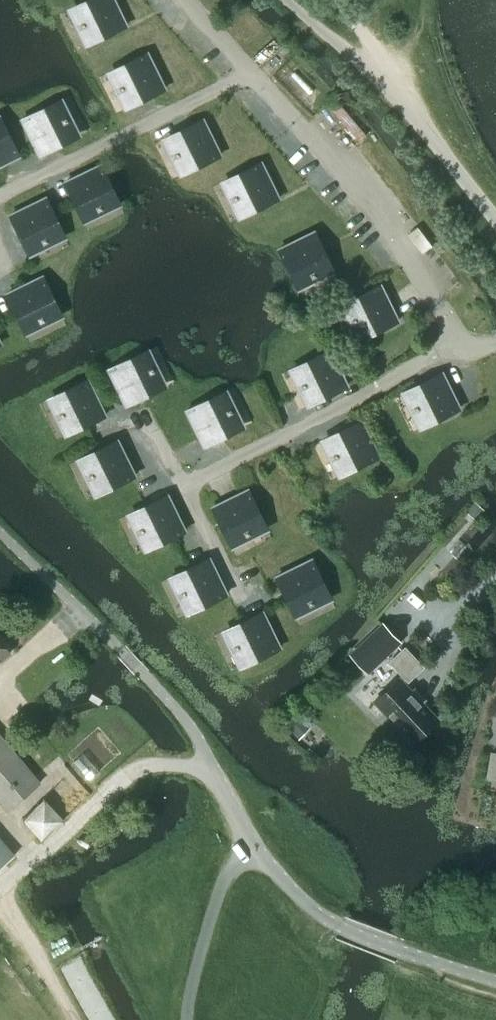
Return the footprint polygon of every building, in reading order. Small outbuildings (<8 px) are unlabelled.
[(88,38),(111,27),(114,31),(126,25),(113,0),(98,0),(75,12),(88,38)] [(113,75),(126,102),(150,90),(152,95),(164,89),(147,53),(135,59),(137,64),(113,75)] [(22,118),(40,154),(52,148),(50,144),(73,132),(60,105),(37,117),(34,112),(22,118)] [(182,168),(206,157),(208,161),(220,155),(202,119),(190,125),(192,130),(169,141),(182,168)] [(19,155),(13,143),(8,145),(0,128),(0,164),(19,155)] [(227,185),(240,211),(264,200),(266,204),(278,198),(261,162),(248,168),(251,173),(227,185)] [(76,192),(87,216),(114,203),(102,179),(107,177),(101,165),(65,182),(71,194),(76,192)] [(21,225),(33,249),(59,236),(47,212),(52,210),(46,197),(10,215),(16,227),(21,225)] [(289,259),(301,283),(328,270),(316,246),(321,244),(315,231),(279,249),(285,261),(289,259)] [(29,327),(56,314),(44,291),(49,288),(43,276),(7,294),(13,306),(18,304),(29,327)] [(346,307),(360,333),(383,322),(385,327),(398,321),(380,285),(368,291),(370,295),(346,307)] [(296,372),(309,399),(332,387),(335,392),(347,386),(329,350),(317,356),(319,360),(296,372)] [(109,369),(126,404),(138,399),(136,394),(160,382),(147,356),(123,367),(121,363),(109,369)] [(408,395),(421,421),(445,410),(447,414),(459,408),(442,372),(430,378),(432,383),(408,395)] [(67,428),(90,416),(93,421),(105,415),(87,379),(75,385),(77,390),(54,401),(67,428)] [(217,439),(214,435),(238,423),(225,396),(201,408),(199,403),(187,409),(204,445),(217,439)] [(327,442),(340,469),(364,457),(366,462),(379,456),(361,420),(349,426),(351,431),(327,442)] [(83,462),(97,489),(120,477),(123,482),(135,476),(117,440),(105,446),(107,450),(83,462)] [(223,517),(235,541),(261,527),(250,504),(254,501),(248,489),(212,507),(218,519),(223,517)] [(134,517),(147,543),(170,532),(173,536),(185,530),(167,495),(155,500),(157,505),(134,517)] [(175,580),(189,607),(212,595),(214,600),(227,594),(209,558),(197,564),(199,568),(175,580)] [(287,587),(299,610),(325,597),(313,574),(318,571),(312,559),(276,577),(282,589),(287,587)] [(228,634),(242,660),(265,649),(268,653),(280,647),(262,611),(250,617),(252,622),(228,634)] [(383,624),(351,654),(363,667),(381,651),(385,655),(400,641),(383,624)] [(10,652),(0,640),(0,660),(10,652)] [(390,661),(408,680),(423,666),(405,647),(390,661)] [(374,701),(412,742),(438,717),(399,677),(374,701)] [(8,809),(40,782),(0,735),(0,800),(8,809)] [(491,752),(487,777),(495,779),(495,753),(491,752)] [(14,854),(0,838),(0,866),(14,854)]
